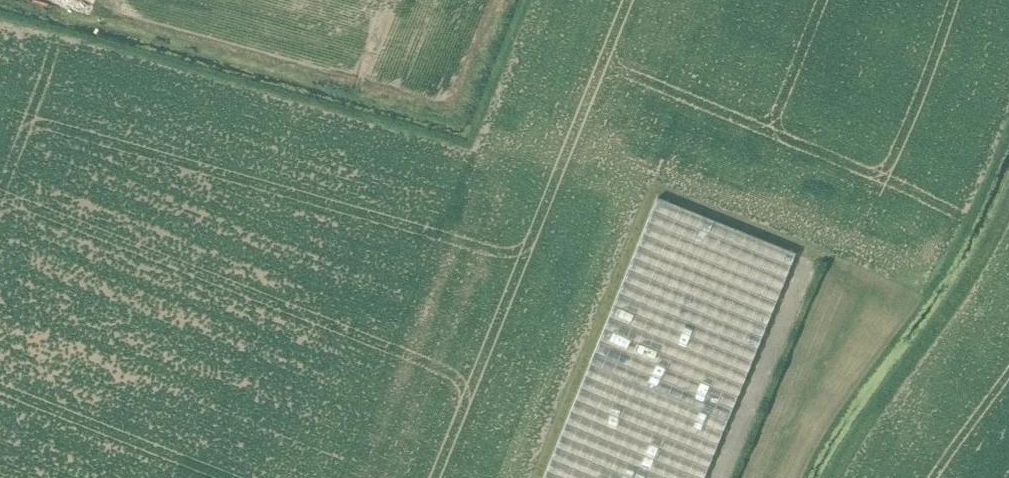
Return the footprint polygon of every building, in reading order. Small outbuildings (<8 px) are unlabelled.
[(794,254),(657,198),(543,477),(703,477),(794,254)]
